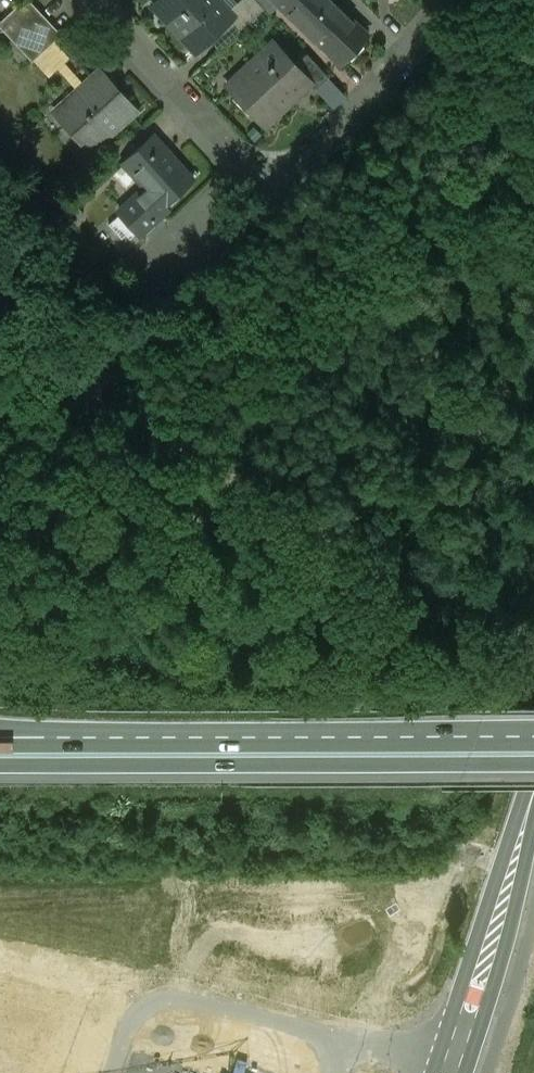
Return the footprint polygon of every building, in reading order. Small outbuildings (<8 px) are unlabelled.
[(1,21),(35,58),(58,37),(24,0),(23,0),(1,21)] [(217,0),(166,0),(161,5),(169,14),(165,18),(196,52),(228,21),(227,20),(213,4),(217,0)] [(228,21),(239,32),(265,8),(257,0),(249,0),(227,20),(228,21)] [(265,8),(268,11),(276,2),(275,2),(277,0),(257,0),(265,8)] [(332,0),(277,0),(275,2),(276,2),(315,38),(314,39),(316,41),(317,41),(340,63),(363,39),(360,36),(340,16),(345,11),(344,11),(343,11),(332,0)] [(359,0),(356,0),(345,11),(340,16),(360,36),(377,18),(359,0)] [(273,42),(227,85),(264,125),(309,83),(311,82),(294,64),(273,42)] [(306,53),(294,64),(311,82),(309,83),(315,90),(329,77),(306,53)] [(133,113),(98,73),(60,108),(95,147),(133,113)] [(194,179),(153,134),(125,160),(136,172),(133,174),(151,194),(163,207),(194,179)] [(163,207),(151,194),(141,203),(130,192),(113,209),(144,244),(172,217),(163,207)]
